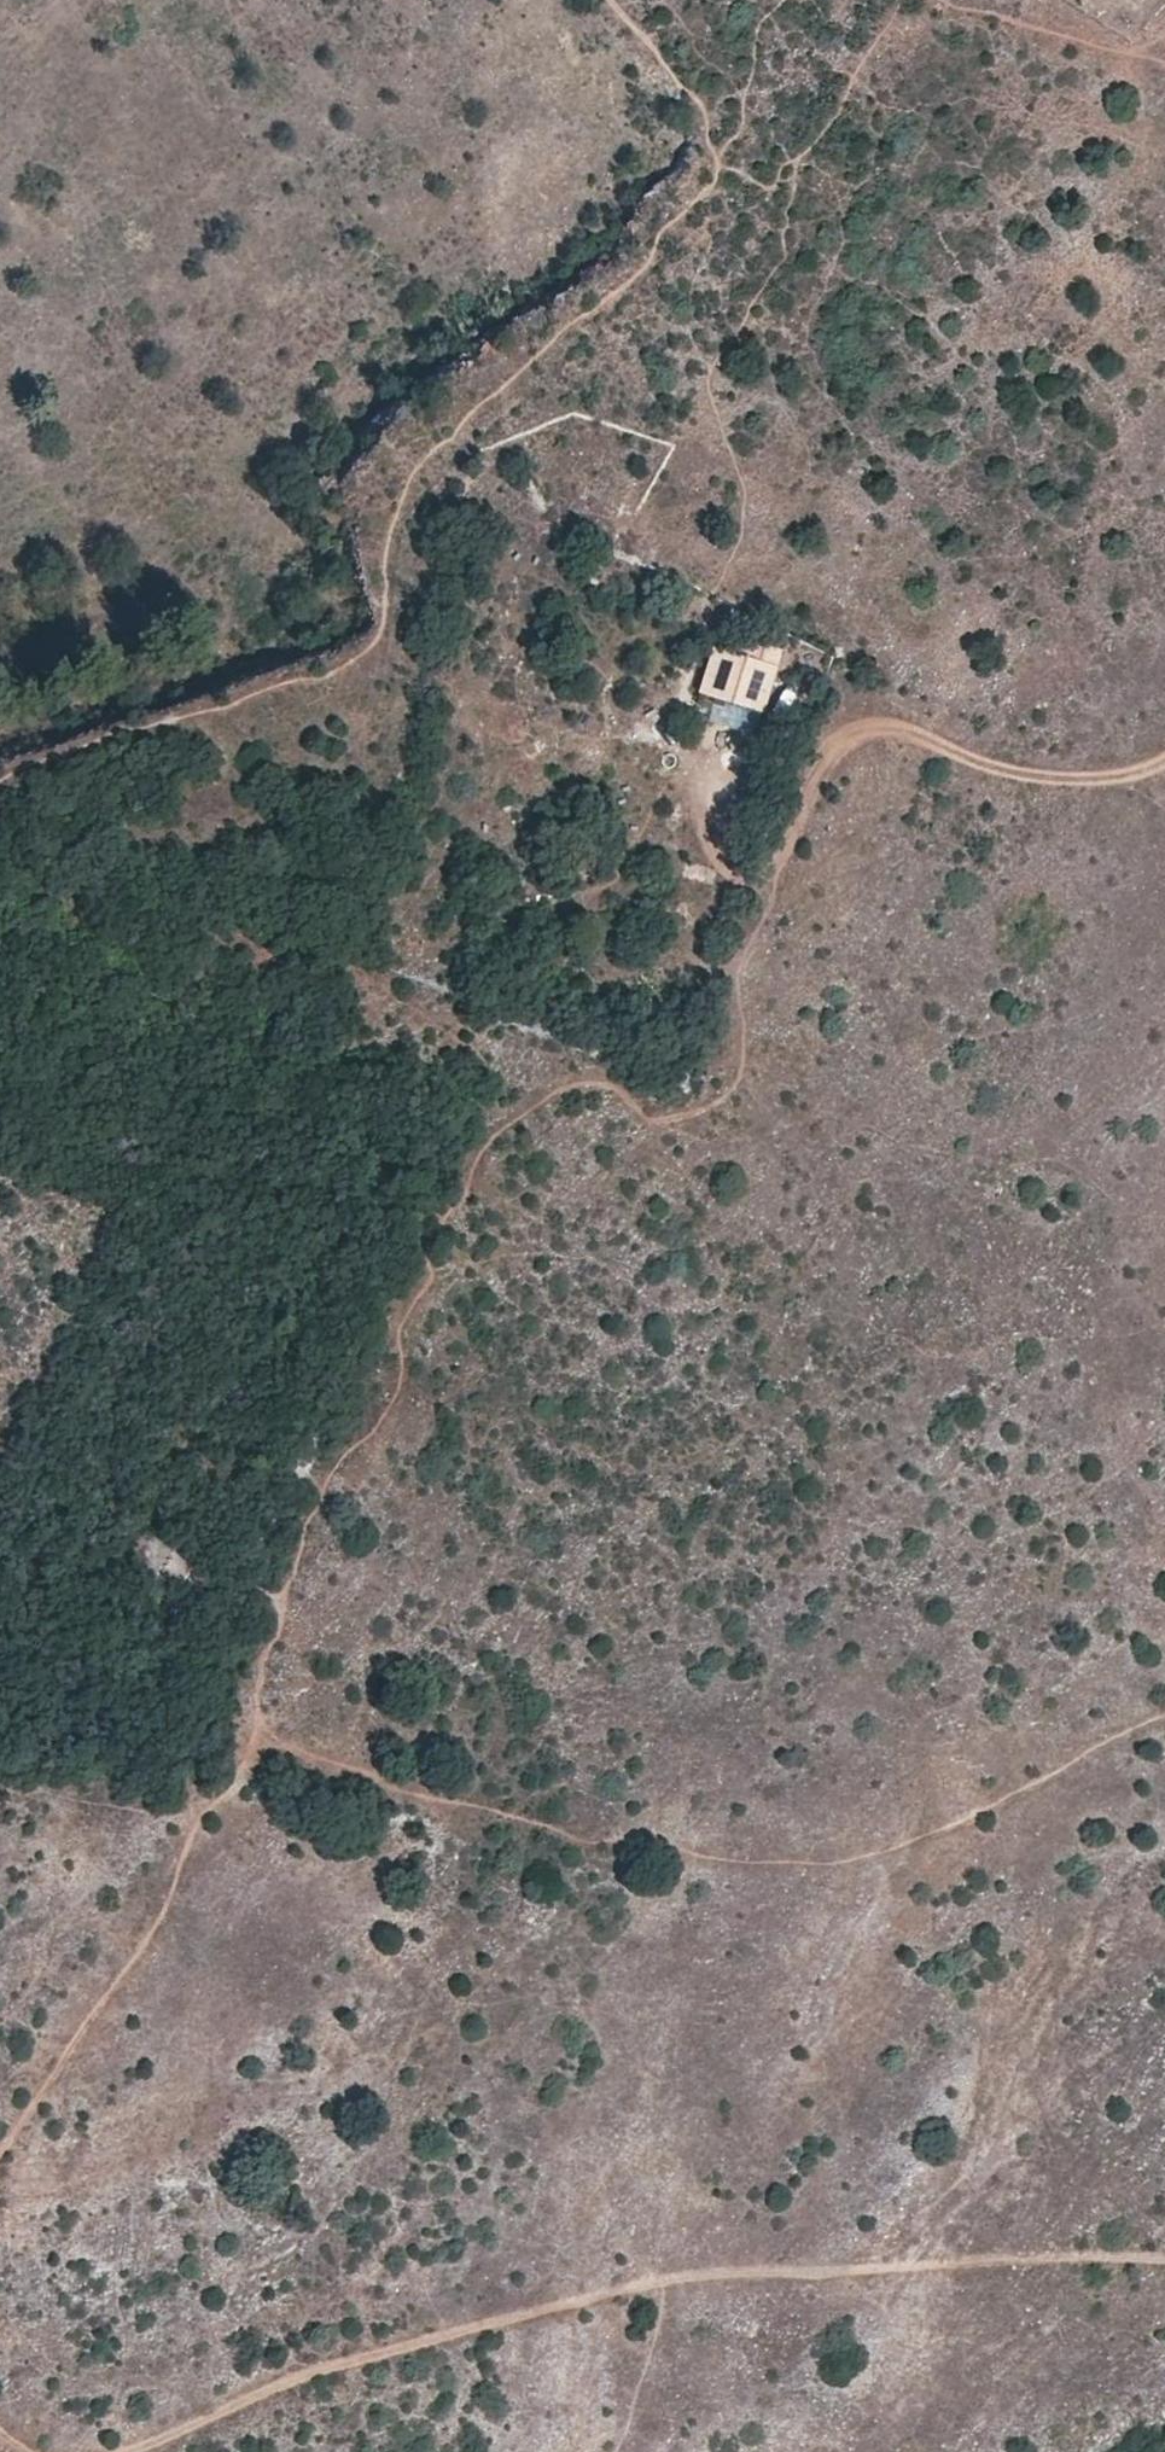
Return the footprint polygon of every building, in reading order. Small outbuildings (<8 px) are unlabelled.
[(717,644),(699,692),(765,712),(781,663),(717,644)] [(148,1526),(133,1561),(185,1589),(201,1553),(148,1526)]
